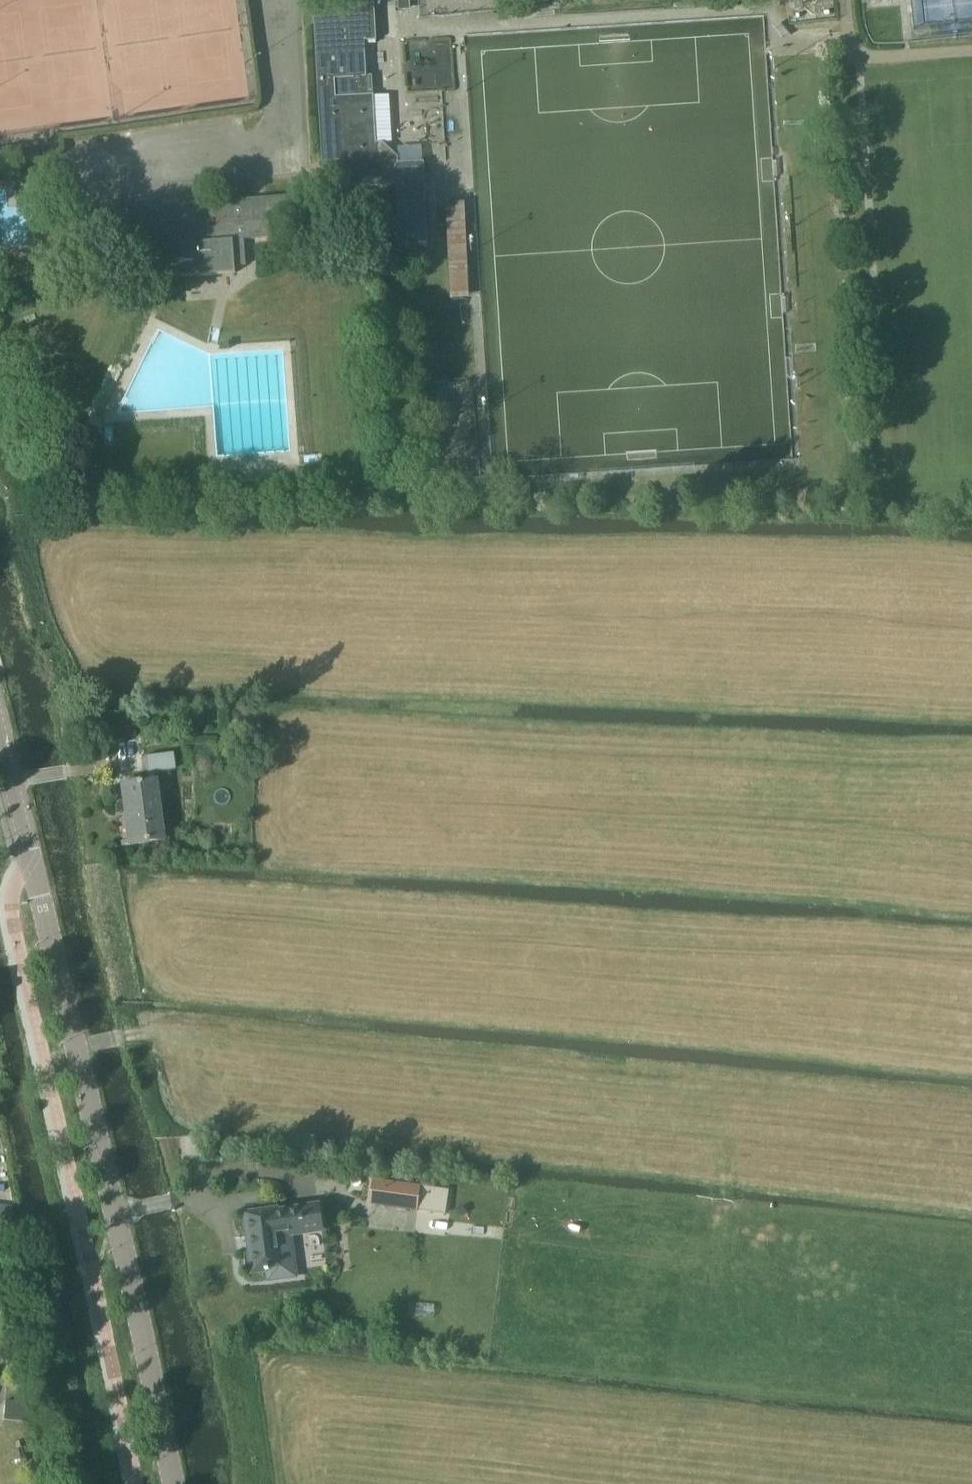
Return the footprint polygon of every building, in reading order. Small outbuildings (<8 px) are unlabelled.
[(409,10),(408,0),(398,0),(398,11),(409,10)] [(373,4),(312,8),(323,190),(382,187),(382,184),(395,184),(396,197),(399,243),(428,242),(423,161),(398,162),(398,156),(382,141),(375,142),(371,76),(365,77),(363,42),(375,41),(373,4)] [(59,140),(46,141),(47,150),(60,148),(59,140)] [(36,144),(20,146),(22,158),(38,156),(36,144)] [(181,204),(110,209),(111,232),(164,229),(166,245),(149,247),(151,279),(234,274),(233,266),(245,265),(243,240),(270,238),(269,222),(288,220),(289,230),(313,229),(310,195),(195,203),(181,204)] [(463,203),(446,204),(451,299),(468,298),(463,203)] [(170,755),(143,758),(146,783),(152,782),(151,774),(172,771),(170,755)] [(146,783),(119,786),(122,814),(126,846),(160,842),(153,782),(152,782),(146,783)] [(418,1210),(421,1185),(372,1178),(369,1203),(418,1210)] [(0,1205),(0,1218),(10,1219),(12,1207),(0,1205)] [(274,1210),(245,1214),(250,1254),(244,1254),(246,1269),(252,1269),(252,1273),(265,1271),(268,1271),(269,1280),(295,1276),(289,1230),(300,1228),(301,1233),(322,1230),(319,1208),(275,1213),(274,1210)] [(29,1404),(4,1401),(2,1421),(28,1423),(29,1404)]
